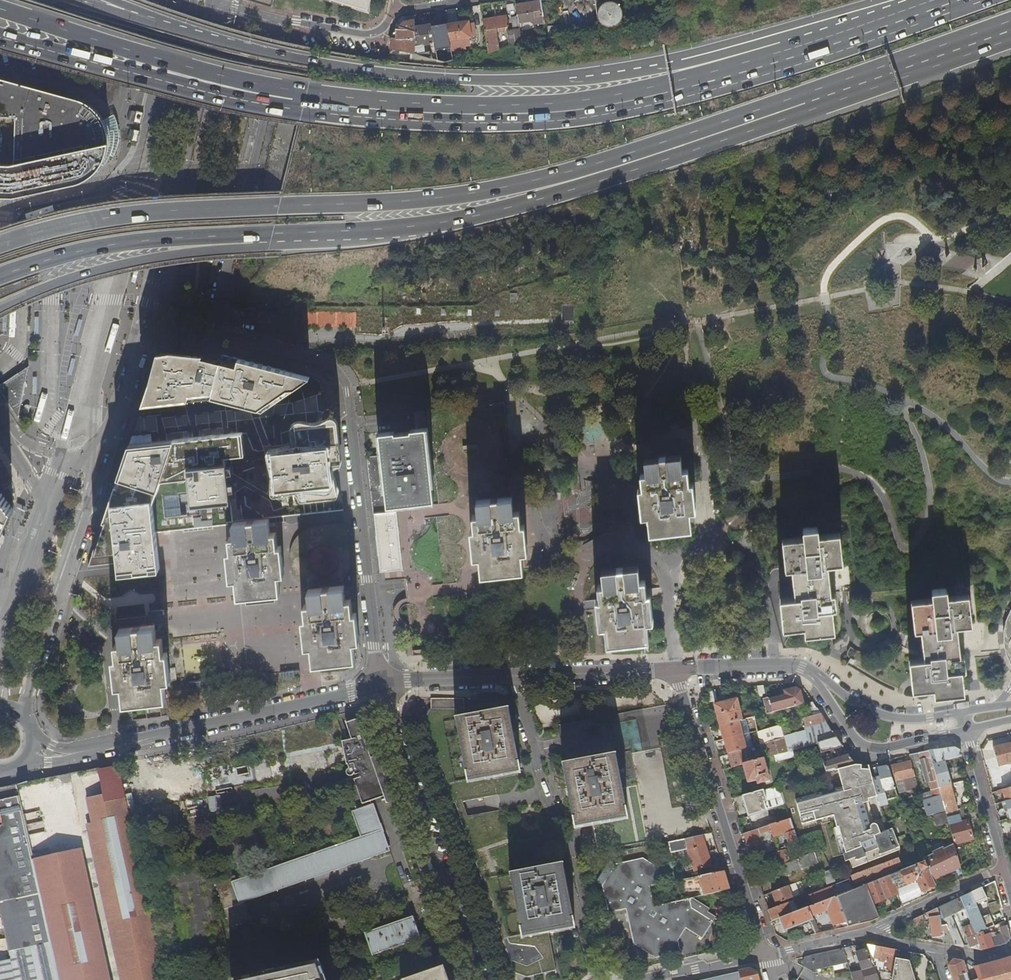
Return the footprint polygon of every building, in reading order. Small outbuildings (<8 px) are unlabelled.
[(370,14),(374,0),(323,0),(370,14)] [(526,2),(515,4),(517,16),(518,20),(530,18),(529,12),(533,11),(534,18),(542,16),(539,0),(526,2)] [(539,0),(542,16),(543,18),(557,17),(555,0),(541,0),(539,0)] [(602,24),(604,25),(606,26),(608,27),(610,27),(613,27),(615,26),(617,25),(619,23),(620,22),(621,20),(622,18),(622,15),(622,13),(622,11),(621,9),(620,7),(618,5),(616,4),(614,3),(612,2),(609,2),(607,2),(605,3),(602,4),(601,6),(599,8),(598,10),(598,13),(598,15),(598,17),(599,20),(600,22),(602,24)] [(506,13),(514,12),(513,4),(505,5),(506,13)] [(507,16),(482,19),(488,53),(499,49),(495,29),(498,28),(498,32),(502,31),(501,28),(509,27),(507,16)] [(507,30),(510,46),(522,42),(518,20),(517,16),(511,17),(513,29),(507,30)] [(401,40),(392,39),(391,48),(415,52),(414,26),(414,20),(404,22),(400,26),(401,40)] [(468,21),(446,24),(449,38),(449,40),(470,37),(468,21)] [(437,23),(431,24),(433,39),(439,38),(437,23)] [(414,26),(415,52),(415,54),(421,52),(423,45),(428,44),(428,40),(433,39),(431,24),(414,26)] [(421,52),(415,54),(446,62),(453,59),(450,45),(447,46),(421,52)] [(2,197),(3,195),(4,192),(4,185),(16,185),(16,192),(17,193),(18,194),(19,195),(20,195),(32,192),(37,191),(42,190),(47,189),(62,185),(76,182),(78,182),(82,180),(86,178),(87,177),(92,175),(94,173),(95,172),(100,167),(104,161),(104,157),(103,157),(103,154),(102,154),(102,151),(100,150),(100,147),(99,147),(99,136),(101,136),(101,132),(102,132),(102,129),(104,129),(104,126),(105,126),(105,123),(104,120),(102,117),(98,112),(96,110),(93,107),(89,104),(86,103),(84,101),(82,100),(81,100),(77,99),(75,98),(62,95),(61,94),(51,92),(48,91),(47,91),(40,89),(39,88),(33,87),(28,86),(28,85),(23,84),(19,83),(9,80),(4,79),(0,78),(0,199),(2,197)] [(144,112),(137,110),(134,121),(142,123),(144,112)] [(108,131),(107,127),(105,123),(105,126),(104,126),(104,129),(102,129),(102,132),(101,132),(101,136),(99,136),(99,147),(100,147),(100,150),(102,151),(102,154),(103,154),(103,157),(104,157),(104,161),(106,157),(109,146),(110,142),(110,138),(109,135),(108,131)] [(141,130),(134,128),(132,140),(138,141),(141,130)] [(13,215),(7,223),(11,227),(18,218),(13,215)] [(298,326),(306,326),(355,327),(356,312),(298,311),(298,326)] [(222,354),(157,353),(150,385),(143,405),(212,397),(263,409),(311,377),(222,354)] [(29,366),(20,372),(26,380),(29,366)] [(0,385),(0,391),(13,411),(21,406),(26,380),(20,372),(0,385)] [(425,417),(424,410),(412,411),(415,428),(426,427),(426,426),(425,417)] [(298,449),(328,446),(338,445),(335,422),(295,427),(298,449)] [(428,453),(432,485),(435,484),(431,454),(428,426),(426,426),(426,427),(428,453)] [(373,509),(380,572),(403,569),(397,511),(388,512),(388,506),(386,506),(386,504),(434,499),(432,485),(428,453),(426,427),(415,428),(410,428),(409,428),(409,431),(401,432),(394,433),(393,430),(378,432),(381,455),(367,456),(373,509)] [(226,434),(129,445),(88,567),(118,563),(119,574),(159,569),(156,533),(228,525),(228,523),(234,523),(226,434)] [(298,449),(272,451),(277,490),(332,484),(328,446),(298,449)] [(691,474),(689,459),(653,463),(655,478),(650,479),(652,493),(647,493),(649,509),(651,521),(656,521),(658,539),(701,534),(699,516),(704,516),(702,488),(698,488),(697,473),(691,474)] [(13,484),(0,465),(0,494),(13,484)] [(10,510),(10,511),(9,509),(9,508),(8,507),(7,507),(6,505),(5,503),(4,503),(3,501),(4,501),(2,499),(1,499),(0,497),(1,497),(0,496),(0,534),(3,534),(5,537),(15,516),(13,514),(11,513),(12,512),(10,510)] [(519,513),(517,498),(479,502),(481,517),(475,518),(477,533),(473,533),(476,563),(482,562),(484,581),(529,576),(527,557),(534,556),(530,527),(527,527),(525,512),(519,513)] [(270,532),(269,519),(234,523),(235,537),(238,537),(242,565),(248,564),(247,550),(252,550),(252,555),(263,553),(263,548),(269,548),(269,547),(268,532),(270,532)] [(313,588),(344,584),(344,579),(348,570),(349,566),(349,560),(345,522),(311,527),(305,530),(297,537),(292,546),(291,556),(293,566),(295,571),(299,576),(304,581),(308,583),(309,590),(313,589),(313,588)] [(276,531),(270,532),(271,533),(272,547),(269,547),(269,548),(274,590),(274,593),(280,592),(279,577),(280,577),(279,575),(284,574),(281,547),(279,547),(276,531)] [(805,541),(804,533),(788,534),(788,542),(767,545),(770,576),(777,576),(780,605),(764,607),(765,619),(766,629),(767,639),(789,637),(790,645),(822,641),(819,617),(824,617),(822,600),(818,601),(815,572),(831,570),(828,538),(805,541)] [(238,537),(235,537),(230,537),(232,552),(228,552),(231,579),(237,579),(237,580),(239,596),(245,596),(245,593),(242,565),(238,537)] [(242,565),(245,593),(274,590),(269,548),(263,548),(263,553),(252,555),(252,550),(247,550),(248,564),(242,565)] [(644,588),(643,574),(604,578),(605,593),(600,593),(601,608),(597,609),(601,638),(608,638),(609,657),(654,652),(652,633),(658,632),(655,602),(651,603),(650,588),(644,588)] [(344,600),(346,599),(344,586),(336,587),(345,623),(344,614),(345,613),(344,600)] [(317,632),(320,660),(349,657),(345,623),(336,587),(327,588),(329,610),(321,611),(323,632),(317,632)] [(314,604),(317,632),(323,632),(321,611),(329,610),(327,588),(313,589),(309,590),(310,603),(310,605),(314,604)] [(940,596),(924,598),(924,606),(903,608),(906,639),(913,639),(916,669),(900,671),(903,703),(925,700),(926,708),(958,705),(955,680),(959,680),(957,665),(954,666),(951,634),(966,633),(963,601),(941,604),(940,596)] [(355,659),(355,660),(356,660),(354,641),(359,641),(357,614),(354,614),(352,599),(346,599),(346,601),(347,613),(345,613),(344,614),(345,623),(349,657),(349,660),(355,659)] [(314,664),(320,663),(320,660),(317,632),(314,604),(310,605),(305,605),(306,617),(303,618),(306,647),(312,647),(314,664)] [(131,699),(160,696),(156,654),(158,653),(157,638),(156,638),(154,625),(120,629),(122,643),(122,644),(125,644),(131,699)] [(161,699),(166,698),(164,680),(166,680),(163,652),(165,652),(163,638),(157,638),(158,653),(156,654),(160,696),(161,699)] [(126,703),(132,702),(131,699),(125,644),(122,644),(122,643),(116,643),(120,684),(121,684),(121,686),(123,686),(123,688),(124,688),(126,703)] [(281,679),(300,677),(299,669),(280,672),(280,673),(281,679)] [(190,689),(213,687),(212,680),(189,682),(190,689)] [(768,697),(763,698),(766,714),(803,704),(800,691),(796,689),(784,691),(785,695),(771,699),(768,697)] [(430,709),(455,709),(463,709),(463,698),(430,699),(430,709)] [(710,707),(716,728),(727,726),(741,722),(735,700),(710,707)] [(695,832),(670,703),(559,725),(566,764),(614,755),(626,817),(594,823),(599,851),(695,832)] [(469,780),(457,719),(455,709),(430,709),(423,720),(442,773),(445,783),(452,803),(497,796),(493,775),(469,780)] [(457,719),(471,716),(469,709),(463,709),(455,709),(457,719)] [(488,713),(471,716),(457,719),(469,780),(493,775),(517,771),(505,709),(488,713)] [(823,715),(822,713),(803,719),(810,746),(818,744),(817,743),(836,737),(830,728),(825,719),(823,715)] [(343,742),(348,769),(347,769),(346,771),(346,774),(348,776),(351,777),(353,776),(357,775),(364,796),(388,787),(370,735),(364,717),(347,722),(352,739),(343,742)] [(727,726),(716,728),(724,756),(749,749),(752,748),(749,735),(756,733),(753,719),(741,722),(727,726)] [(757,732),(760,745),(766,743),(770,757),(775,756),(790,752),(787,743),(784,743),(779,725),(757,732)] [(839,742),(836,737),(817,743),(818,744),(820,753),(842,746),(839,742)] [(1010,764),(1010,743),(993,748),(998,767),(1010,764)] [(818,744),(810,746),(807,747),(808,752),(814,751),(816,760),(822,758),(820,753),(818,744)] [(955,748),(929,751),(931,757),(933,764),(944,761),(961,757),(960,751),(955,748)] [(749,749),(724,756),(725,758),(729,769),(738,769),(752,762),(749,749)] [(790,752),(775,756),(776,761),(795,756),(793,751),(790,752)] [(929,751),(919,754),(920,760),(931,757),(929,751)] [(823,763),(826,773),(833,771),(835,771),(837,770),(852,766),(855,765),(848,754),(823,763)] [(614,755),(566,764),(578,826),(594,823),(626,817),(614,755)] [(931,757),(920,760),(926,783),(937,780),(933,764),(931,757)] [(259,759),(210,768),(214,789),(271,778),(268,758),(259,760),(259,759)] [(898,764),(891,766),(895,781),(904,779),(905,782),(907,781),(907,778),(911,778),(913,785),(918,783),(911,761),(905,763),(898,764)] [(933,764),(937,780),(938,783),(939,786),(950,783),(944,761),(933,764)] [(752,762),(738,769),(743,788),(752,785),(753,790),(767,786),(760,763),(752,762)] [(120,979),(167,979),(130,814),(120,764),(98,768),(103,793),(86,797),(92,822),(86,823),(91,846),(99,885),(110,931),(120,979)] [(858,764),(855,765),(852,766),(856,782),(857,781),(861,795),(863,794),(865,803),(870,802),(868,797),(877,794),(871,769),(863,769),(862,765),(858,764)] [(856,782),(852,766),(837,770),(841,784),(844,786),(842,789),(840,788),(795,801),(802,825),(833,816),(837,828),(838,827),(846,853),(843,854),(846,862),(855,858),(856,861),(865,857),(863,854),(877,849),(880,855),(899,848),(891,829),(873,836),(870,828),(866,829),(865,823),(868,822),(864,807),(863,807),(863,804),(865,803),(863,794),(861,795),(857,781),(856,782)] [(895,789),(888,767),(878,769),(884,792),(895,789)] [(33,858),(31,859),(17,783),(0,787),(0,909),(2,920),(12,959),(0,961),(0,979),(60,979),(33,858)] [(924,807),(927,816),(945,811),(939,786),(938,783),(933,784),(936,797),(923,801),(924,807)] [(939,786),(945,811),(946,813),(957,809),(950,783),(939,786)] [(765,788),(744,794),(750,814),(768,810),(784,804),(779,786),(766,789),(765,788)] [(1002,790),(1005,801),(1010,800),(1010,787),(1002,790)] [(240,903),(225,908),(231,926),(252,919),(246,901),(391,850),(374,802),(352,810),(361,836),(295,859),(237,879),(232,881),(240,903)] [(917,809),(920,818),(927,816),(924,807),(917,809)] [(947,818),(959,815),(957,809),(946,813),(947,818)] [(512,876),(512,874),(499,810),(459,819),(470,850),(482,882),(513,973),(526,977),(555,970),(546,932),(525,935),(512,876)] [(750,814),(753,831),(770,824),(772,823),(768,810),(750,814)] [(772,823),(770,824),(774,837),(786,834),(789,845),(800,841),(791,818),(772,823)] [(949,826),(952,836),(954,845),(972,840),(967,821),(949,826)] [(753,831),(744,834),(751,855),(766,850),(764,841),(770,839),(773,847),(777,846),(774,837),(770,824),(753,831)] [(669,843),(671,853),(688,850),(694,871),(712,865),(703,835),(669,843)] [(821,849),(817,836),(810,838),(815,852),(821,849)] [(764,841),(766,850),(773,847),(770,839),(764,841)] [(954,845),(923,859),(925,862),(933,880),(952,871),(957,881),(963,877),(954,845)] [(82,847),(58,852),(33,858),(60,979),(111,979),(109,971),(82,847)] [(784,864),(791,861),(786,849),(778,851),(768,855),(769,859),(766,860),(768,866),(771,865),(772,868),(784,864)] [(482,882),(470,850),(465,851),(477,884),(482,882)] [(817,864),(813,853),(791,861),(784,864),(788,875),(817,864)] [(592,864),(591,857),(590,856),(582,858),(584,866),(585,866),(590,865),(592,864)] [(902,864),(899,857),(852,875),(855,882),(865,879),(874,875),(902,864)] [(626,909),(627,913),(629,925),(634,944),(657,959),(681,952),(679,943),(679,941),(686,928),(703,938),(716,917),(708,911),(710,908),(693,898),(654,906),(652,898),(650,887),(650,886),(663,883),(660,868),(643,858),(616,864),(614,866),(602,887),(609,913),(626,909)] [(672,861),(676,881),(684,879),(679,860),(672,861)] [(915,901),(938,890),(933,880),(925,862),(890,875),(896,894),(899,893),(902,902),(904,906),(915,901)] [(560,865),(512,874),(512,876),(560,866),(560,865)] [(562,865),(560,865),(560,866),(565,894),(572,927),(575,926),(567,894),(562,865)] [(560,866),(512,876),(525,935),(546,932),(572,927),(565,894),(560,866)] [(836,882),(831,870),(823,873),(827,885),(836,882)] [(698,876),(700,884),(704,895),(730,890),(724,871),(698,876)] [(216,881),(225,908),(240,903),(232,881),(237,879),(235,875),(216,881)] [(896,894),(890,875),(866,884),(874,903),(896,894)] [(678,889),(700,884),(698,876),(684,879),(676,881),(678,889)] [(799,895),(794,883),(772,892),(776,904),(799,895)] [(866,884),(853,889),(837,896),(815,904),(813,905),(806,907),(792,913),(780,918),(784,931),(810,921),(815,934),(819,933),(814,919),(813,919),(811,916),(828,910),(836,929),(870,922),(880,918),(879,917),(874,903),(866,884)] [(832,885),(809,894),(811,900),(813,905),(815,904),(837,896),(832,885)] [(981,888),(959,897),(966,912),(969,918),(970,922),(971,924),(982,919),(975,904),(986,899),(981,888)] [(940,907),(955,945),(961,946),(964,947),(952,916),(962,911),(963,913),(966,912),(959,897),(940,907)] [(788,902),(768,910),(772,921),(780,918),(792,913),(788,902)] [(943,936),(944,943),(955,945),(940,907),(927,914),(929,917),(930,917),(931,925),(933,934),(933,937),(943,936)] [(421,939),(422,939),(414,915),(412,915),(412,917),(366,932),(366,931),(365,932),(373,956),(374,955),(374,954),(420,938),(421,939)] [(922,916),(914,920),(917,926),(925,922),(922,916)] [(989,927),(993,926),(989,916),(982,919),(971,924),(971,925),(975,933),(989,927)] [(963,928),(971,948),(981,950),(975,933),(971,925),(969,926),(963,928)] [(1010,938),(1007,926),(1000,928),(1001,934),(991,936),(994,947),(1006,944),(1010,938)] [(975,933),(981,950),(994,947),(991,936),(989,927),(975,933)] [(897,950),(867,945),(869,949),(875,967),(876,971),(893,973),(895,964),(897,950)] [(805,957),(803,961),(804,968),(805,967),(814,973),(817,970),(847,963),(842,949),(805,957)] [(869,949),(867,950),(873,968),(875,967),(869,949)] [(851,974),(853,979),(879,979),(876,971),(875,967),(873,968),(867,950),(856,953),(862,970),(851,974)] [(983,966),(975,968),(978,979),(1010,979),(1010,958),(983,966)] [(228,979),(324,979),(316,959),(228,979)] [(966,970),(964,962),(954,959),(949,965),(954,979),(969,979),(966,970)] [(910,967),(895,964),(893,973),(892,979),(913,979),(910,967)] [(441,966),(403,979),(446,979),(441,966)] [(966,970),(969,979),(978,979),(975,968),(966,970)] [(739,972),(741,979),(759,979),(757,974),(750,970),(739,972)]
